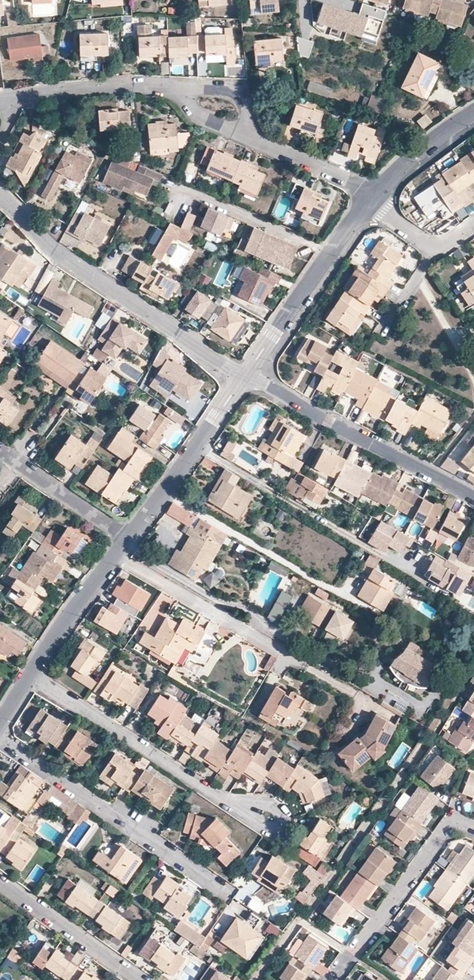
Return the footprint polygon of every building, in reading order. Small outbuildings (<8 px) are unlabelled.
[(259,12),(279,11),(278,0),(249,0),(250,7),(258,7),(259,7),(259,12)] [(419,0),(396,0),(396,1),(404,4),(403,8),(415,13),(419,0)] [(441,0),(419,0),(415,13),(427,16),(429,13),(437,15),(441,0)] [(448,24),(455,0),(441,0),(437,15),(436,19),(438,20),(439,21),(448,24)] [(457,26),(460,27),(467,8),(464,6),(465,0),(455,0),(448,24),(457,26)] [(383,13),(361,6),(358,16),(324,6),(319,24),(362,37),(360,43),(374,47),(383,13)] [(16,25),(14,11),(6,12),(8,26),(16,25)] [(226,61),(235,61),(233,38),(232,38),(232,28),(224,29),(224,34),(208,35),(202,36),(201,34),(200,18),(195,17),(195,22),(196,36),(197,52),(205,52),(215,51),(215,55),(226,54),(226,61)] [(195,22),(186,22),(187,36),(196,36),(195,22)] [(401,37),(415,42),(419,27),(406,23),(401,37)] [(150,26),(138,27),(139,57),(151,56),(151,53),(160,52),(168,52),(167,37),(167,36),(150,37),(150,26)] [(208,35),(224,34),(224,29),(221,26),(210,26),(208,30),(208,35)] [(80,55),(95,55),(108,54),(107,33),(79,34),(79,55),(80,55)] [(31,62),(42,60),(42,57),(48,56),(46,46),(40,47),(38,35),(7,39),(9,60),(31,57),(31,62)] [(167,37),(168,52),(169,57),(179,56),(179,53),(188,53),(197,52),(196,36),(187,36),(167,37)] [(296,36),(298,55),(308,58),(313,42),(296,36)] [(271,60),(283,59),(281,38),(253,41),(255,62),(256,62),(271,60)] [(433,73),(433,72),(437,63),(418,53),(401,87),(422,97),(433,73)] [(215,55),(208,55),(208,58),(208,62),(226,61),(226,54),(215,55)] [(208,58),(199,58),(199,70),(208,69),(208,62),(208,58)] [(438,75),(433,73),(422,97),(426,99),(438,76),(438,75)] [(308,90),(326,96),(329,88),(311,82),(308,90)] [(47,114),(56,115),(56,104),(48,103),(47,114)] [(315,133),(322,113),(296,104),(289,124),(301,128),(315,133)] [(108,112),(108,109),(98,110),(99,129),(130,127),(129,111),(118,112),(108,112)] [(424,114),(417,120),(423,129),(431,122),(424,114)] [(155,125),(155,123),(148,124),(151,155),(169,154),(169,151),(178,150),(177,146),(176,132),(175,124),(167,124),(155,125)] [(366,154),(365,154),(376,158),(382,138),(374,135),(375,129),(357,124),(348,155),(356,158),(358,152),(360,145),(367,148),(366,154)] [(314,137),(315,133),(301,128),(299,132),(314,137)] [(36,162),(39,155),(38,151),(40,147),(42,147),(46,138),(31,130),(23,133),(18,144),(19,148),(13,159),(11,158),(6,168),(15,173),(17,170),(24,173),(28,165),(36,162)] [(189,131),(176,132),(177,146),(183,145),(189,131)] [(19,148),(18,144),(11,158),(13,159),(19,148)] [(204,164),(211,148),(203,145),(196,161),(204,164)] [(358,152),(365,154),(366,154),(367,148),(360,145),(358,152)] [(232,180),(240,160),(211,148),(204,164),(202,168),(206,169),(222,176),(232,180)] [(459,160),(460,162),(473,180),(473,182),(473,181),(473,150),(459,160)] [(88,164),(74,156),(66,151),(55,169),(65,175),(79,182),(89,164),(88,164)] [(76,153),(74,156),(88,164),(90,160),(76,153)] [(239,187),(256,194),(265,174),(257,171),(256,170),(248,167),(249,163),(241,159),(240,160),(232,180),(239,184),(238,187),(239,187)] [(125,185),(135,190),(146,194),(153,178),(159,181),(162,174),(143,166),(141,173),(116,161),(107,183),(121,190),(122,190),(124,185),(125,185)] [(24,173),(17,170),(15,173),(24,186),(36,162),(28,165),(24,173)] [(473,180),(460,162),(442,174),(447,183),(461,203),(463,206),(472,200),(462,187),(473,180)] [(64,175),(65,175),(55,169),(49,181),(58,186),(64,175)] [(461,203),(447,183),(444,185),(440,179),(413,197),(425,216),(436,209),(443,219),(452,213),(450,210),(461,203)] [(49,181),(41,195),(50,200),(58,186),(49,181)] [(135,190),(125,185),(124,185),(122,190),(132,194),(135,190)] [(312,194),(313,190),(304,186),(295,207),(303,210),(302,213),(303,213),(310,216),(311,215),(319,218),(320,219),(328,201),(320,198),(312,194)] [(255,198),(256,194),(239,187),(238,187),(237,190),(253,197),(255,198)] [(225,226),(231,229),(235,219),(210,208),(201,226),(221,234),(225,226)] [(84,211),(81,216),(74,212),(68,224),(65,229),(73,234),(75,230),(86,237),(99,245),(111,225),(84,211)] [(179,227),(187,231),(195,215),(187,212),(179,227)] [(318,224),(320,219),(319,218),(311,215),(310,216),(303,213),(302,213),(301,217),(318,225),(318,224)] [(152,256),(155,258),(159,260),(170,239),(179,237),(188,242),(193,233),(187,231),(179,227),(169,222),(157,246),(153,245),(148,254),(152,256)] [(254,254),(264,231),(246,224),(237,247),(254,254)] [(84,240),(86,237),(75,230),(73,234),(84,240)] [(271,261),(281,238),(264,231),(254,254),(271,261)] [(281,238),(271,261),(288,269),(298,246),(281,238)] [(367,275),(387,289),(392,283),(386,279),(401,258),(378,242),(369,255),(377,261),(367,275)] [(11,285),(13,283),(21,270),(27,275),(29,276),(36,265),(20,255),(16,252),(7,246),(0,257),(0,278),(11,285)] [(148,288),(157,293),(167,299),(172,291),(170,289),(175,281),(158,271),(155,277),(150,274),(152,268),(151,267),(147,265),(129,255),(121,270),(143,282),(145,281),(150,284),(148,288)] [(473,258),(467,262),(471,269),(460,276),(473,297),(473,258)] [(278,282),(281,275),(261,266),(258,273),(245,266),(239,278),(245,281),(238,295),(260,306),(267,292),(273,280),(275,281),(278,282)] [(343,288),(345,290),(347,291),(362,271),(357,267),(343,288)] [(150,274),(155,277),(158,271),(152,268),(150,274)] [(27,275),(21,270),(13,283),(19,287),(27,275)] [(376,293),(381,296),(382,297),(388,289),(387,289),(367,275),(362,271),(347,291),(368,305),(372,298),(376,293)] [(43,294),(50,278),(44,276),(36,291),(43,294)] [(60,284),(53,279),(36,305),(57,318),(65,323),(77,305),(69,300),(65,301),(62,299),(66,294),(57,289),(60,284)] [(275,281),(273,280),(267,292),(270,293),(275,281)] [(156,297),(157,293),(148,288),(150,284),(145,281),(143,282),(140,288),(147,292),(156,297)] [(179,283),(175,281),(170,289),(172,291),(174,292),(179,284),(179,283)] [(220,303),(192,285),(181,302),(208,320),(220,303)] [(348,328),(356,316),(354,315),(357,311),(363,315),(370,307),(368,305),(347,291),(345,290),(325,319),(334,324),(337,321),(347,328),(348,328)] [(377,301),(381,296),(376,293),(372,298),(377,301)] [(69,300),(77,305),(78,302),(66,294),(62,299),(65,301),(69,300)] [(225,308),(220,303),(208,320),(207,322),(213,326),(225,308)] [(235,344),(249,324),(225,308),(213,326),(211,328),(235,344)] [(1,335),(11,320),(0,312),(0,334),(1,335)] [(103,329),(111,317),(104,313),(96,324),(103,329)] [(359,319),(356,316),(348,328),(347,328),(337,321),(334,324),(348,335),(359,319)] [(105,343),(101,348),(114,356),(121,346),(124,348),(127,345),(129,341),(139,347),(139,348),(146,339),(113,317),(98,339),(105,343)] [(317,362),(315,365),(313,370),(323,375),(326,369),(330,360),(333,355),(324,351),(326,346),(314,340),(313,342),(307,339),(296,356),(306,361),(308,357),(316,362),(317,362)] [(71,381),(82,365),(83,363),(50,340),(36,360),(52,370),(54,369),(71,381)] [(127,345),(137,351),(139,348),(139,347),(129,341),(127,345)] [(97,348),(92,355),(103,363),(108,355),(97,348)] [(182,400),(183,400),(194,381),(191,380),(185,376),(182,377),(179,375),(182,370),(173,365),(174,362),(167,357),(169,354),(160,349),(151,364),(161,370),(153,383),(174,395),(182,400)] [(343,390),(355,368),(358,362),(335,351),(333,355),(330,360),(342,367),(337,375),(326,369),(323,375),(316,388),(323,392),(327,385),(329,381),(330,381),(334,383),(334,384),(332,388),(342,393),(343,390)] [(315,365),(317,362),(316,362),(308,357),(306,361),(307,361),(315,365)] [(330,360),(326,369),(337,375),(342,367),(330,360)] [(71,381),(68,386),(73,390),(71,394),(78,399),(80,396),(89,403),(94,394),(96,395),(100,389),(99,388),(106,378),(90,367),(88,370),(82,365),(71,381)] [(5,378),(10,382),(17,372),(11,368),(4,378),(5,378)] [(365,402),(374,386),(377,379),(355,368),(343,390),(358,398),(355,404),(362,408),(365,402)] [(67,387),(68,386),(71,381),(54,369),(52,370),(49,376),(66,388),(67,387)] [(182,371),(182,370),(179,375),(182,377),(185,376),(191,380),(194,381),(195,378),(193,377),(182,371)] [(10,382),(5,378),(4,378),(0,384),(0,388),(4,390),(10,382)] [(365,402),(362,408),(362,409),(384,421),(385,418),(395,399),(395,398),(374,386),(365,402)] [(6,424),(16,409),(10,405),(15,398),(4,390),(0,388),(0,420),(6,424)] [(181,404),(183,400),(182,400),(174,395),(172,399),(181,404)] [(417,411),(412,420),(428,428),(430,426),(440,432),(451,410),(424,397),(420,405),(417,411)] [(417,411),(420,405),(408,398),(405,405),(417,411)] [(395,399),(385,418),(399,425),(396,430),(405,435),(412,420),(417,411),(405,405),(395,399)] [(156,438),(159,434),(169,420),(159,413),(153,421),(151,420),(155,414),(139,403),(129,419),(144,429),(146,428),(148,429),(144,433),(136,427),(132,433),(135,435),(154,449),(160,441),(156,438)] [(163,413),(168,416),(172,410),(167,407),(163,413)] [(461,415),(468,418),(473,411),(466,407),(461,415)] [(185,419),(172,410),(168,416),(180,425),(185,419)] [(297,441),(300,442),(305,434),(276,417),(269,428),(273,430),(277,433),(271,443),(272,444),(266,454),(290,467),(295,457),(293,456),(292,456),(290,454),(297,441)] [(134,477),(149,455),(130,442),(135,435),(132,433),(122,426),(107,447),(125,459),(123,462),(119,459),(115,464),(118,467),(134,477)] [(272,444),(271,443),(277,433),(273,430),(267,441),(263,438),(257,448),(266,454),(272,444)] [(84,464),(94,450),(70,434),(55,457),(70,467),(74,462),(76,458),(84,464)] [(237,441),(230,437),(220,453),(231,460),(235,453),(231,451),(237,441)] [(293,456),(300,442),(297,441),(290,454),(292,456),(293,456)] [(461,461),(473,472),(473,444),(461,461)] [(335,479),(344,461),(337,457),(335,460),(329,456),(320,452),(313,467),(335,479)] [(150,455),(149,455),(134,477),(137,479),(152,457),(150,455)] [(461,464),(447,456),(439,466),(454,474),(461,464)] [(65,474),(70,467),(55,457),(50,463),(65,474)] [(82,468),(84,464),(76,458),(74,462),(81,468),(82,468)] [(350,468),(352,464),(344,461),(335,479),(332,485),(357,498),(362,490),(368,478),(367,477),(350,468)] [(370,474),(352,464),(350,468),(367,477),(368,478),(370,474)] [(126,482),(129,484),(134,477),(118,467),(112,475),(97,465),(85,482),(113,501),(122,488),(126,482)] [(246,506),(247,507),(252,496),(234,485),(239,476),(225,468),(220,477),(223,479),(216,492),(212,490),(209,496),(234,512),(235,512),(239,502),(246,506)] [(390,480),(381,475),(372,470),(370,474),(368,478),(362,490),(387,504),(388,501),(396,488),(398,483),(399,481),(392,477),(390,480)] [(382,471),(381,475),(390,480),(392,477),(383,472),(382,471)] [(293,478),(286,490),(302,500),(305,495),(318,502),(326,489),(297,472),(293,478)] [(220,477),(212,490),(216,492),(223,479),(220,477)] [(284,488),(286,490),(293,478),(291,477),(284,488)] [(398,483),(396,488),(403,492),(405,487),(398,483)] [(396,488),(388,501),(396,506),(395,508),(413,517),(424,497),(405,487),(403,492),(396,488)] [(456,498),(447,494),(442,505),(450,509),(456,498)] [(27,527),(35,515),(27,510),(31,503),(19,495),(14,502),(16,504),(11,513),(13,515),(3,531),(12,538),(21,523),(27,527)] [(305,495),(302,500),(315,508),(318,502),(305,495)] [(241,516),(234,512),(209,496),(207,499),(239,518),(241,516)] [(438,530),(439,530),(434,527),(444,508),(424,497),(413,517),(432,526),(425,538),(432,542),(438,530)] [(241,516),(247,507),(246,506),(239,502),(235,512),(234,512),(241,516)] [(168,513),(191,526),(193,528),(199,518),(173,503),(168,513)] [(379,520),(383,512),(376,509),(373,516),(379,520)] [(449,510),(439,530),(438,530),(455,539),(466,519),(449,510)] [(41,519),(35,515),(27,527),(33,532),(35,529),(41,519)] [(177,549),(168,564),(195,579),(202,567),(217,541),(215,540),(219,533),(221,530),(199,518),(193,528),(191,526),(186,533),(189,535),(190,535),(192,537),(183,553),(180,551),(177,549)] [(380,520),(368,541),(384,551),(388,544),(397,530),(380,520)] [(41,544),(59,556),(65,547),(71,552),(81,537),(66,527),(60,536),(51,529),(46,537),(41,544)] [(33,532),(30,536),(41,544),(46,537),(35,529),(33,532)] [(230,536),(221,530),(219,533),(228,539),(230,536)] [(397,530),(388,544),(398,551),(407,536),(397,530)] [(189,535),(180,551),(183,553),(192,537),(190,535),(189,535)] [(41,544),(30,536),(27,540),(38,548),(41,544)] [(87,541),(81,537),(71,552),(78,556),(87,541)] [(468,537),(457,558),(473,567),(473,540),(468,537)] [(149,553),(163,561),(170,550),(162,546),(164,542),(157,538),(149,553)] [(221,544),(217,541),(202,567),(203,567),(207,570),(221,544)] [(41,574),(44,576),(52,582),(66,561),(59,556),(41,544),(36,552),(33,551),(20,572),(35,581),(41,574)] [(388,590),(393,593),(399,582),(375,568),(380,560),(379,559),(370,554),(362,569),(368,572),(370,574),(366,581),(358,595),(378,607),(388,590)] [(424,566),(429,569),(434,560),(429,558),(424,566)] [(268,565),(284,574),(287,569),(271,559),(268,565)] [(468,580),(471,574),(454,563),(447,559),(443,566),(434,560),(429,569),(425,576),(458,595),(464,584),(466,580),(468,580)] [(11,586),(20,572),(13,567),(4,581),(9,584),(11,586)] [(203,580),(212,589),(221,580),(212,571),(203,580)] [(38,583),(35,581),(20,572),(11,586),(18,590),(11,600),(31,613),(40,599),(31,594),(38,583)] [(38,583),(44,576),(41,574),(35,581),(38,583)] [(471,574),(468,580),(466,580),(464,584),(465,584),(467,585),(473,575),(471,574)] [(117,597),(113,604),(127,612),(134,616),(148,593),(125,580),(121,588),(117,586),(112,594),(117,597)] [(3,595),(11,600),(18,590),(11,586),(9,584),(3,595)] [(268,614),(277,619),(290,595),(281,590),(268,614)] [(383,609),(393,593),(388,590),(378,607),(383,609)] [(159,593),(143,626),(151,629),(154,623),(160,626),(170,606),(166,604),(169,598),(159,593)] [(298,613),(301,615),(311,596),(312,596),(308,594),(297,613),(298,613)] [(351,619),(312,596),(311,596),(301,615),(318,624),(321,618),(327,621),(324,626),(341,637),(351,619)] [(114,634),(127,612),(113,604),(110,603),(107,609),(101,606),(93,621),(114,634)] [(155,638),(161,641),(168,628),(169,627),(177,631),(180,625),(167,618),(163,623),(155,638)] [(184,620),(181,623),(194,630),(196,627),(195,626),(184,620)] [(194,630),(181,623),(180,625),(177,631),(169,627),(168,628),(161,641),(155,638),(149,635),(143,645),(183,668),(204,632),(196,627),(194,630)] [(25,643),(0,625),(0,651),(7,656),(11,651),(17,654),(25,643)] [(71,657),(74,659),(86,641),(87,641),(84,639),(84,638),(71,657)] [(105,653),(87,641),(86,641),(74,659),(70,665),(76,669),(83,673),(78,680),(78,681),(92,691),(97,684),(85,675),(96,659),(100,661),(105,653)] [(434,654),(411,641),(407,647),(430,661),(434,654)] [(430,661),(407,647),(405,651),(395,659),(391,666),(396,674),(400,679),(412,685),(418,687),(427,688),(432,680),(433,668),(436,664),(430,661)] [(264,668),(269,671),(277,657),(271,654),(271,655),(264,668)] [(113,693),(117,696),(136,709),(148,690),(139,684),(138,686),(125,678),(108,667),(97,684),(92,691),(108,700),(109,699),(113,693)] [(71,676),(78,681),(78,680),(83,673),(76,669),(71,676)] [(469,699),(473,692),(473,683),(472,682),(471,682),(463,696),(464,696),(469,699)] [(270,717),(275,720),(279,723),(288,708),(292,711),(296,704),(300,706),(305,698),(294,692),(288,692),(276,685),(258,715),(268,721),(268,720),(270,717)] [(469,699),(463,710),(473,716),(473,717),(473,692),(469,699)] [(114,702),(117,696),(113,693),(109,699),(114,702)] [(163,723),(160,728),(157,733),(167,739),(168,737),(183,714),(187,709),(169,698),(168,700),(159,695),(147,714),(155,720),(157,718),(164,722),(163,723)] [(309,701),(305,698),(300,706),(305,709),(309,701)] [(40,706),(28,724),(41,733),(38,736),(45,742),(46,740),(53,745),(64,730),(67,725),(40,706)] [(187,745),(200,726),(183,714),(168,737),(176,742),(177,742),(179,739),(187,745)] [(370,756),(372,755),(383,748),(394,724),(375,714),(365,735),(359,739),(357,737),(339,753),(353,771),(370,756)] [(473,716),(469,724),(464,721),(460,729),(457,728),(449,741),(468,752),(473,741),(473,717),(473,716)] [(159,727),(160,728),(163,723),(164,722),(157,718),(155,720),(153,723),(159,727)] [(193,752),(203,758),(215,740),(218,735),(211,731),(214,727),(204,720),(200,726),(187,745),(186,748),(184,751),(191,755),(192,754),(193,752)] [(25,727),(38,736),(41,733),(28,724),(25,727)] [(64,730),(53,745),(69,755),(81,764),(95,743),(76,729),(71,735),(64,730)] [(177,742),(186,748),(187,745),(179,739),(177,742)] [(203,758),(202,759),(209,764),(208,767),(218,773),(232,751),(215,740),(203,758)] [(242,774),(252,757),(246,753),(235,746),(232,751),(218,773),(226,778),(229,774),(231,771),(240,776),(242,774)] [(385,750),(383,748),(372,755),(373,755),(375,758),(385,750)] [(263,779),(274,762),(264,756),(256,751),(252,757),(242,774),(250,779),(252,776),(261,782),(263,779)] [(201,761),(202,759),(203,758),(193,752),(192,754),(191,755),(201,762),(201,761)] [(422,775),(438,788),(454,765),(437,753),(422,775)] [(129,790),(138,778),(129,772),(133,766),(125,761),(121,767),(109,758),(100,773),(107,778),(109,776),(112,779),(111,781),(112,781),(112,782),(128,793),(129,790)] [(274,762),(263,779),(270,783),(273,780),(283,786),(294,769),(276,758),(274,762)] [(21,765),(7,785),(10,787),(25,767),(21,765)] [(306,802),(306,803),(324,797),(319,780),(296,765),(294,769),(283,786),(281,788),(288,792),(291,788),(298,793),(299,791),(303,793),(306,802)] [(7,785),(0,781),(0,782),(0,795),(22,810),(43,779),(36,773),(25,767),(10,787),(7,785)] [(142,794),(161,807),(172,790),(143,770),(138,778),(129,790),(140,797),(142,794)] [(238,780),(240,776),(231,771),(229,774),(238,780)] [(108,787),(112,782),(112,781),(111,781),(112,779),(109,776),(107,778),(100,773),(99,773),(95,779),(96,779),(108,787)] [(260,782),(261,782),(252,776),(250,779),(259,785),(260,782)] [(469,776),(463,790),(473,795),(473,778),(469,776)] [(401,810),(418,821),(424,813),(424,812),(427,814),(439,798),(420,784),(401,810)] [(58,808),(69,816),(77,803),(52,786),(48,792),(52,796),(62,803),(58,808)] [(44,807),(52,796),(48,792),(45,791),(37,802),(44,807)] [(158,810),(161,807),(142,794),(140,797),(140,798),(158,810)] [(67,818),(76,824),(86,809),(77,803),(69,816),(67,818)] [(387,820),(391,823),(392,823),(401,810),(397,806),(387,820)] [(91,813),(86,809),(76,824),(79,826),(83,819),(86,821),(91,813)] [(415,829),(418,831),(423,825),(421,824),(418,821),(401,810),(392,823),(391,823),(384,833),(404,847),(411,837),(409,836),(410,836),(414,829),(415,829)] [(427,814),(424,812),(424,813),(418,821),(421,824),(427,814)] [(190,833),(199,835),(208,838),(210,840),(215,845),(222,852),(217,857),(226,865),(240,851),(225,836),(229,832),(216,818),(213,820),(188,813),(183,831),(190,833)] [(8,837),(20,821),(12,815),(2,828),(0,826),(0,849),(8,837)] [(307,837),(304,836),(299,844),(300,845),(315,854),(325,839),(333,828),(319,819),(312,829),(312,830),(307,837)] [(28,827),(35,832),(38,828),(31,822),(28,827)] [(35,832),(28,827),(24,832),(31,837),(35,832)] [(413,838),(418,831),(415,829),(414,829),(410,836),(409,836),(411,837),(413,838)] [(199,835),(198,839),(198,842),(214,847),(214,846),(215,845),(210,840),(208,838),(199,835)] [(12,863),(20,869),(31,854),(8,837),(0,849),(0,852),(5,855),(13,861),(12,863)] [(332,844),(325,839),(315,854),(300,845),(299,844),(292,854),(308,864),(314,869),(332,844)] [(116,842),(106,855),(111,859),(121,845),(116,842)] [(65,853),(66,854),(68,850),(62,845),(59,849),(65,853)] [(140,859),(121,845),(111,859),(106,855),(100,851),(93,860),(125,882),(140,859)] [(451,862),(446,869),(466,884),(473,872),(473,851),(466,845),(460,854),(453,864),(451,862)] [(384,870),(393,859),(376,847),(358,871),(373,883),(376,884),(377,885),(386,872),(385,871),(384,870)] [(404,850),(400,855),(410,863),(414,857),(404,850)] [(457,853),(451,862),(453,864),(460,854),(457,853)] [(4,858),(12,863),(13,861),(5,855),(4,858)] [(252,872),(259,877),(261,874),(283,889),(295,871),(272,855),(268,861),(261,857),(252,872)] [(396,861),(393,859),(384,870),(385,871),(386,872),(388,873),(396,861)] [(317,870),(324,875),(330,867),(323,861),(317,870)] [(443,877),(436,887),(429,896),(448,909),(466,884),(446,869),(441,875),(443,877)] [(373,883),(358,871),(340,897),(356,908),(358,909),(365,897),(364,896),(363,896),(373,883)] [(280,894),(283,889),(261,874),(259,877),(258,879),(279,894),(280,894)] [(434,885),(436,887),(443,877),(441,875),(434,885)] [(176,889),(179,885),(166,876),(162,883),(154,878),(143,894),(150,899),(153,895),(165,904),(163,907),(179,918),(187,906),(184,904),(190,897),(183,892),(180,892),(176,889)] [(99,887),(104,891),(109,884),(104,881),(99,887)] [(365,897),(376,884),(373,883),(363,896),(364,896),(365,897)] [(116,889),(109,884),(104,891),(104,892),(111,897),(116,889)] [(64,901),(72,906),(74,904),(82,909),(88,914),(97,901),(75,885),(64,901)] [(192,895),(179,885),(176,889),(180,892),(183,892),(190,897),(192,895)] [(255,912),(262,900),(252,894),(245,905),(255,912)] [(356,908),(340,897),(337,894),(323,914),(337,924),(346,911),(347,912),(351,914),(356,908)] [(97,901),(88,914),(95,918),(103,924),(101,927),(118,939),(129,924),(97,901)] [(399,935),(412,943),(415,938),(420,942),(435,921),(416,906),(408,916),(411,918),(405,927),(399,935)] [(350,915),(351,914),(347,912),(346,911),(337,924),(338,924),(341,927),(342,926),(350,915)] [(402,925),(405,927),(411,918),(408,916),(402,925)] [(93,921),(101,927),(103,924),(95,918),(93,921)] [(470,955),(473,958),(473,957),(473,947),(473,946),(473,925),(468,920),(452,942),(454,943),(470,955)] [(248,953),(260,935),(243,923),(241,925),(234,921),(221,939),(239,952),(241,950),(248,953)] [(271,923),(266,930),(278,938),(283,931),(271,923)] [(140,950),(143,953),(153,940),(158,932),(154,929),(140,950)] [(164,936),(158,932),(153,940),(159,944),(164,936)] [(263,937),(260,935),(248,953),(241,950),(239,952),(248,959),(250,955),(251,954),(263,937)] [(310,967),(312,969),(328,947),(309,935),(294,957),(310,967)] [(418,948),(412,943),(399,935),(391,946),(392,947),(393,947),(384,959),(401,971),(418,948)] [(193,944),(198,947),(199,948),(205,940),(199,936),(193,944)] [(6,951),(10,944),(2,940),(0,944),(0,947),(6,951)] [(155,965),(164,971),(171,977),(184,958),(176,953),(174,955),(159,944),(153,940),(143,953),(157,963),(155,965)] [(62,957),(64,954),(56,948),(46,942),(31,962),(41,969),(45,964),(67,979),(76,966),(69,962),(62,957)] [(461,969),(470,955),(454,943),(443,958),(450,963),(446,969),(459,978),(464,971),(461,969)] [(193,944),(189,951),(199,958),(204,951),(200,948),(199,948),(198,947),(193,944)] [(381,957),(384,959),(393,947),(392,947),(391,946),(389,945),(381,957)] [(155,965),(157,963),(143,953),(140,950),(138,953),(155,965)] [(72,960),(78,964),(85,955),(79,951),(72,960)] [(9,958),(18,965),(23,959),(13,952),(9,958)] [(464,971),(473,958),(470,955),(461,969),(464,971)] [(310,967),(294,957),(280,978),(282,979),(301,979),(305,974),(310,967)] [(15,969),(18,965),(9,958),(4,965),(9,968),(10,966),(15,969)] [(209,965),(198,979),(230,979),(209,965)] [(446,969),(441,965),(430,979),(458,979),(459,978),(446,969)] [(93,974),(91,977),(82,971),(76,966),(67,979),(100,979),(93,974)] [(84,968),(82,971),(91,977),(93,974),(84,968)] [(366,974),(362,972),(357,979),(362,979),(366,974)]
